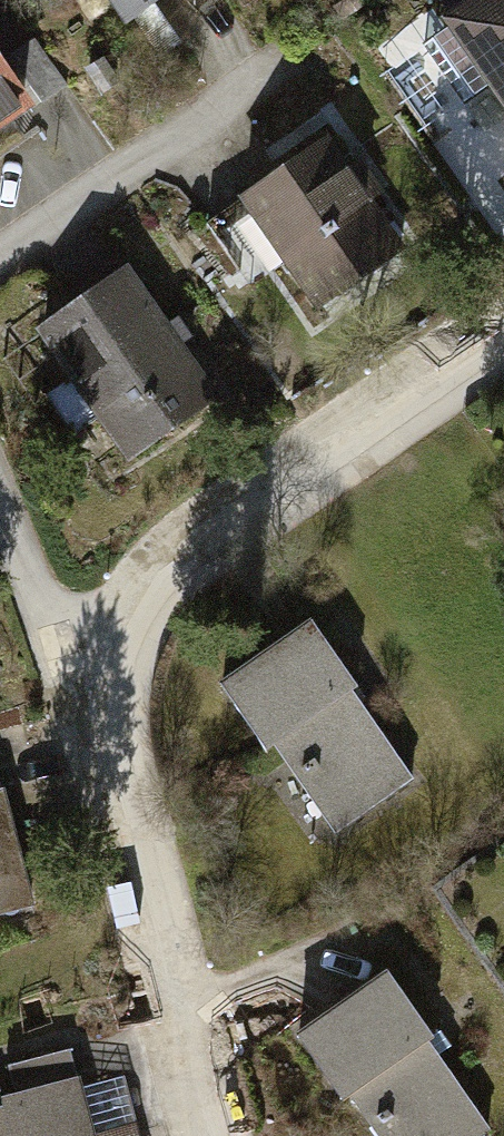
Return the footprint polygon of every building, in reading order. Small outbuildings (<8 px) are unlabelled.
[(133,16),(157,0),(122,0),(133,16)] [(444,19),(503,106),(503,0),(472,0),(444,19)] [(0,68),(0,142),(35,118),(0,68)] [(403,250),(321,131),(236,190),(318,309),(403,250)] [(218,402),(124,265),(31,330),(124,466),(218,402)] [(402,784),(302,624),(219,675),(319,835),(402,784)] [(31,906),(0,792),(0,915),(31,906)] [(309,1034),(382,1135),(482,1135),(489,1131),(383,982),(309,1034)] [(64,1056),(4,1070),(14,1111),(0,1115),(0,1135),(84,1135),(64,1056)] [(130,1077),(93,1083),(99,1118),(137,1112),(130,1077)]
